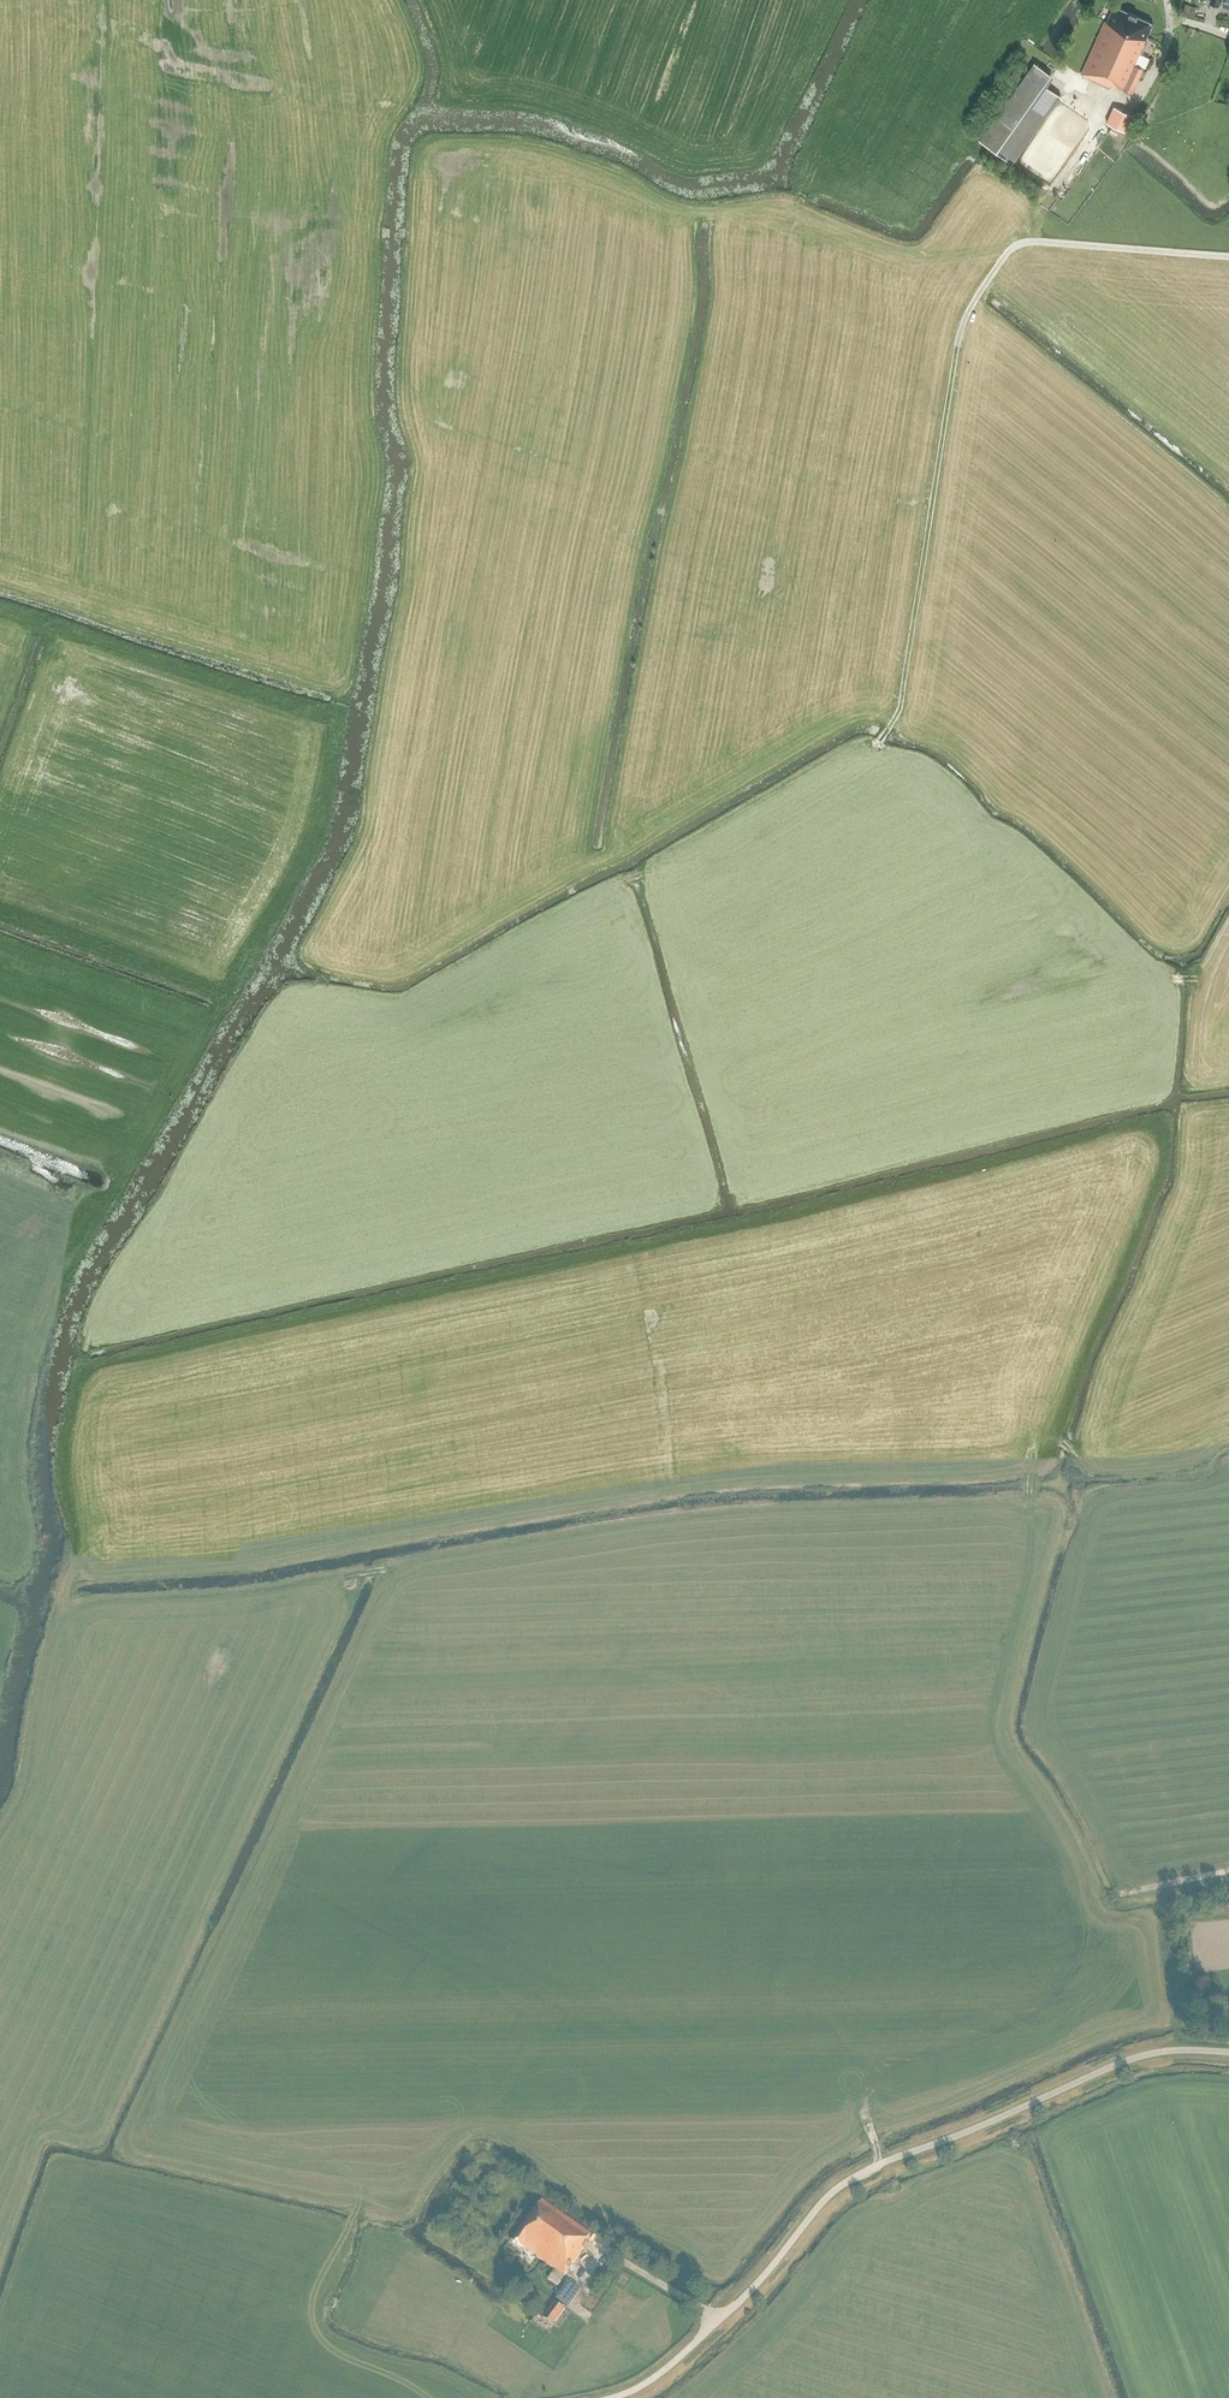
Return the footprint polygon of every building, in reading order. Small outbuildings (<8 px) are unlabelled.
[(1210,2),(1228,8),(1228,0),(1211,0),(1210,2)] [(1186,3),(1183,12),(1194,16),(1197,7),(1186,3)] [(1105,21),(1081,73),(1111,87),(1112,84),(1133,94),(1144,68),(1136,64),(1145,45),(1144,44),(1153,23),(1114,6),(1107,22),(1105,21)] [(1208,10),(1198,7),(1195,15),(1205,19),(1208,10)] [(994,120),(980,142),(1013,163),(1061,96),(1044,84),(1052,74),(1035,62),(994,120)] [(1134,115),(1121,108),(1113,123),(1126,130),(1134,115)] [(582,2247),(591,2235),(541,2200),(533,2212),(533,2211),(511,2243),(522,2250),(523,2249),(555,2271),(548,2280),(558,2287),(584,2248),(582,2247)] [(568,2308),(580,2291),(568,2283),(557,2300),(568,2308)] [(554,2326),(566,2309),(555,2302),(543,2319),(554,2326)]
